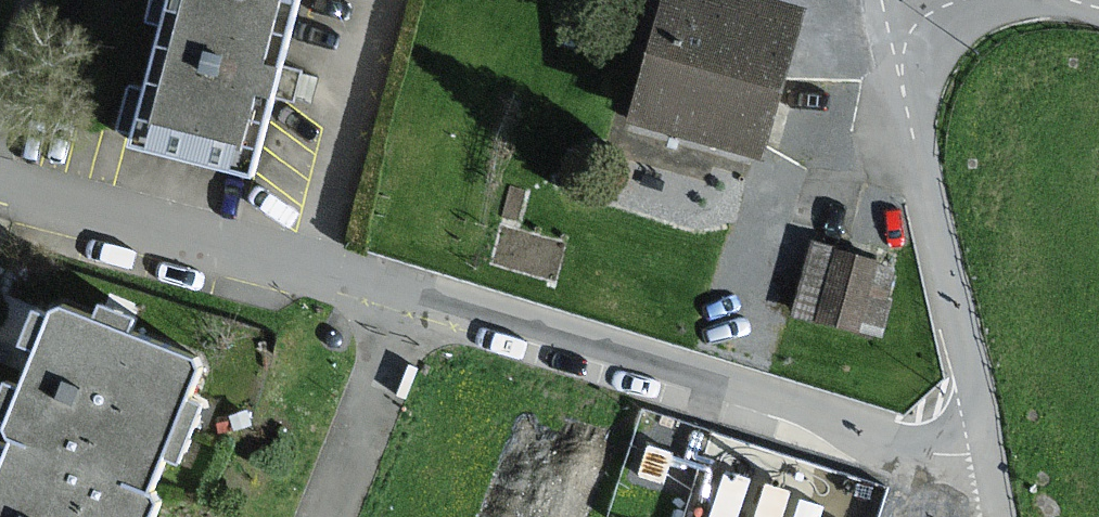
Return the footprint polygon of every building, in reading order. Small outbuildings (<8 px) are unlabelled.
[(134,146),(250,175),(296,0),(171,0),(134,146)] [(709,0),(673,0),(640,113),(765,150),(807,7),(782,0),(729,0),(728,5),(709,0)] [(903,267),(813,243),(807,268),(793,316),(883,340),(893,304),(903,267)] [(188,361),(48,305),(0,422),(0,441),(7,444),(0,462),(0,516),(148,516),(153,503),(133,495),(188,361)]
